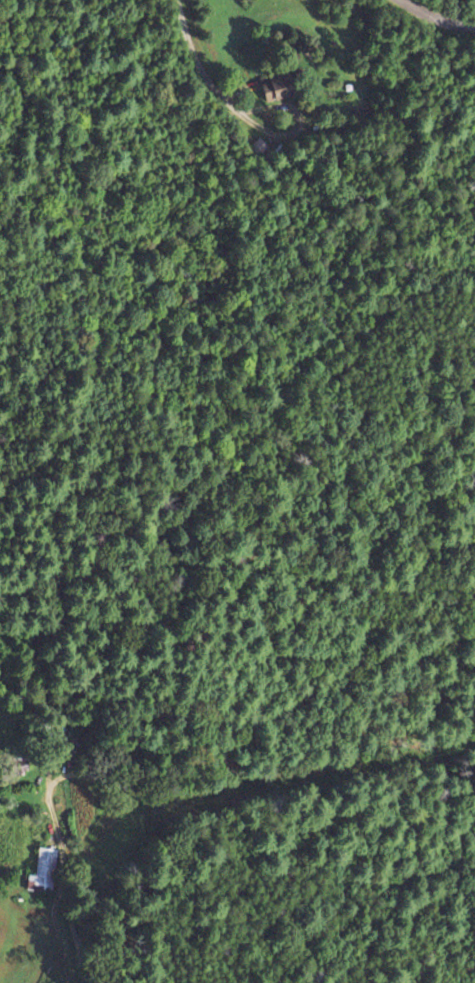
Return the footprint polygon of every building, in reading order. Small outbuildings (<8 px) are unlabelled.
[(264,102),(296,95),(290,71),(259,79),(264,102)] [(55,850),(37,848),(31,892),(50,894),(55,850)]
